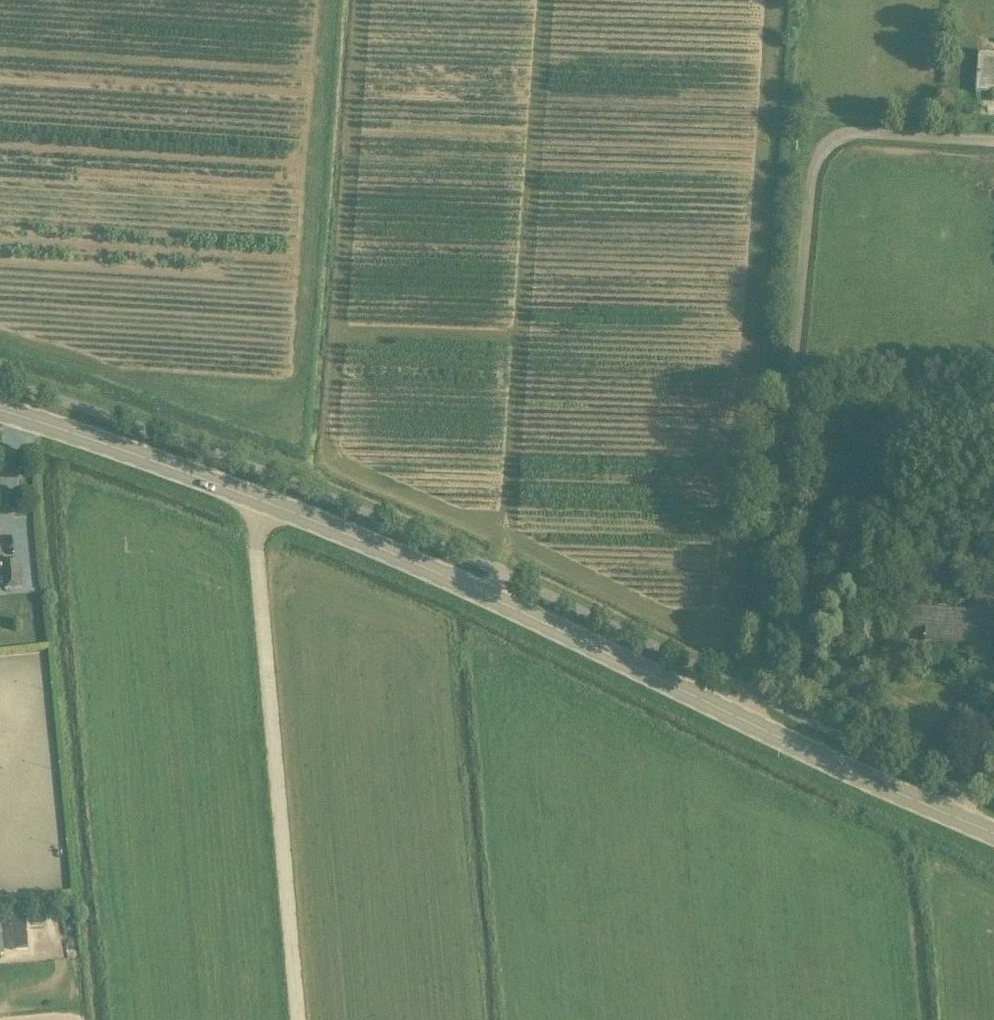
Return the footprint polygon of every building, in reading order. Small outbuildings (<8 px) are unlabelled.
[(978,52),(976,93),(993,94),(993,53),(978,52)] [(19,561),(0,563),(0,571),(3,571),(5,589),(21,588),(19,561)] [(993,639),(993,588),(975,586),(973,612),(907,606),(905,627),(924,629),(924,642),(971,645),(970,661),(991,662),(993,639)]
